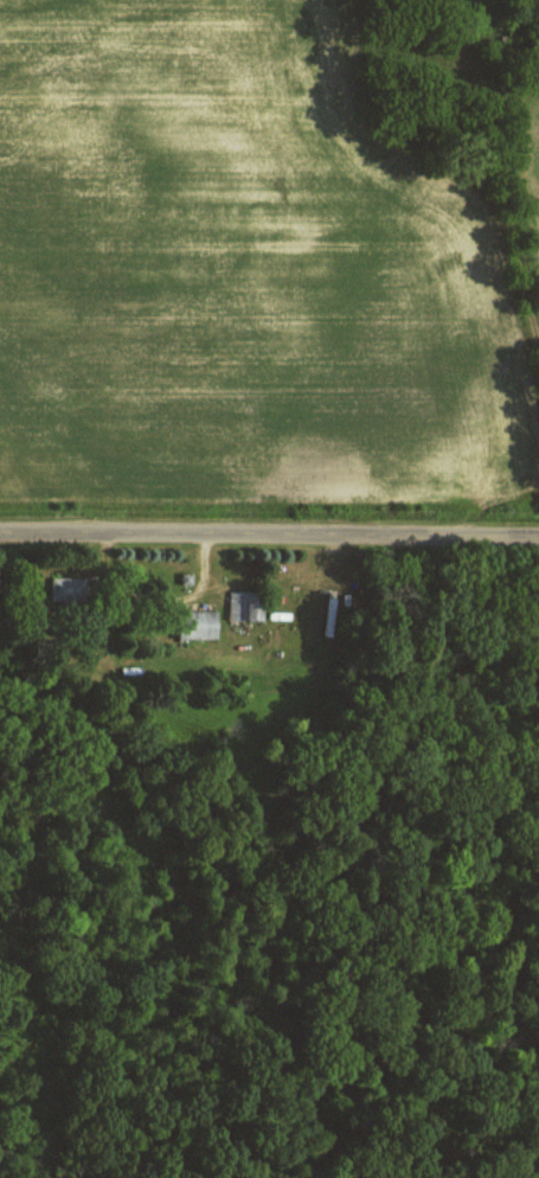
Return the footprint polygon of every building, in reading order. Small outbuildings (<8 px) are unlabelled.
[(230,618),(263,619),(264,590),(230,590),(230,618)] [(220,637),(219,610),(192,610),(193,624),(182,624),(183,638),(220,637)]
